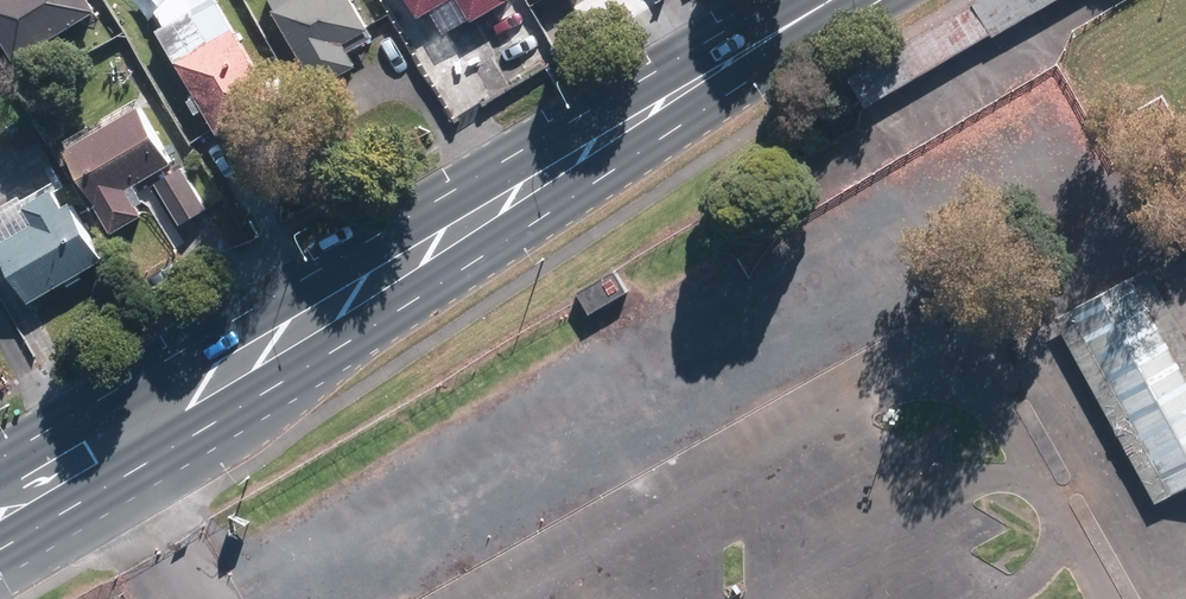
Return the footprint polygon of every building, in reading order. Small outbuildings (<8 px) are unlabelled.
[(101,8),(96,0),(0,0),(0,29),(19,60),(101,8)] [(222,134),(280,100),(237,25),(236,26),(221,0),(209,0),(195,8),(160,28),(222,134)] [(279,7),(277,9),(322,85),(361,62),(349,41),(373,27),(358,0),(275,0),(279,7)] [(422,16),(450,0),(413,0),(422,16)] [(474,19),(507,0),(463,0),(474,19)] [(874,63),(890,90),(988,31),(992,38),(1057,0),(981,0),(874,63)] [(131,187),(176,161),(143,104),(69,147),(117,230),(146,213),(131,187)] [(185,163),(156,180),(182,223),(210,206),(185,163)] [(57,186),(26,204),(36,221),(0,242),(0,243),(33,300),(108,257),(75,199),(67,204),(57,186)] [(1057,316),(1159,502),(1185,487),(1185,327),(1152,264),(1057,316)] [(618,266),(578,288),(589,310),(630,289),(618,266)]
